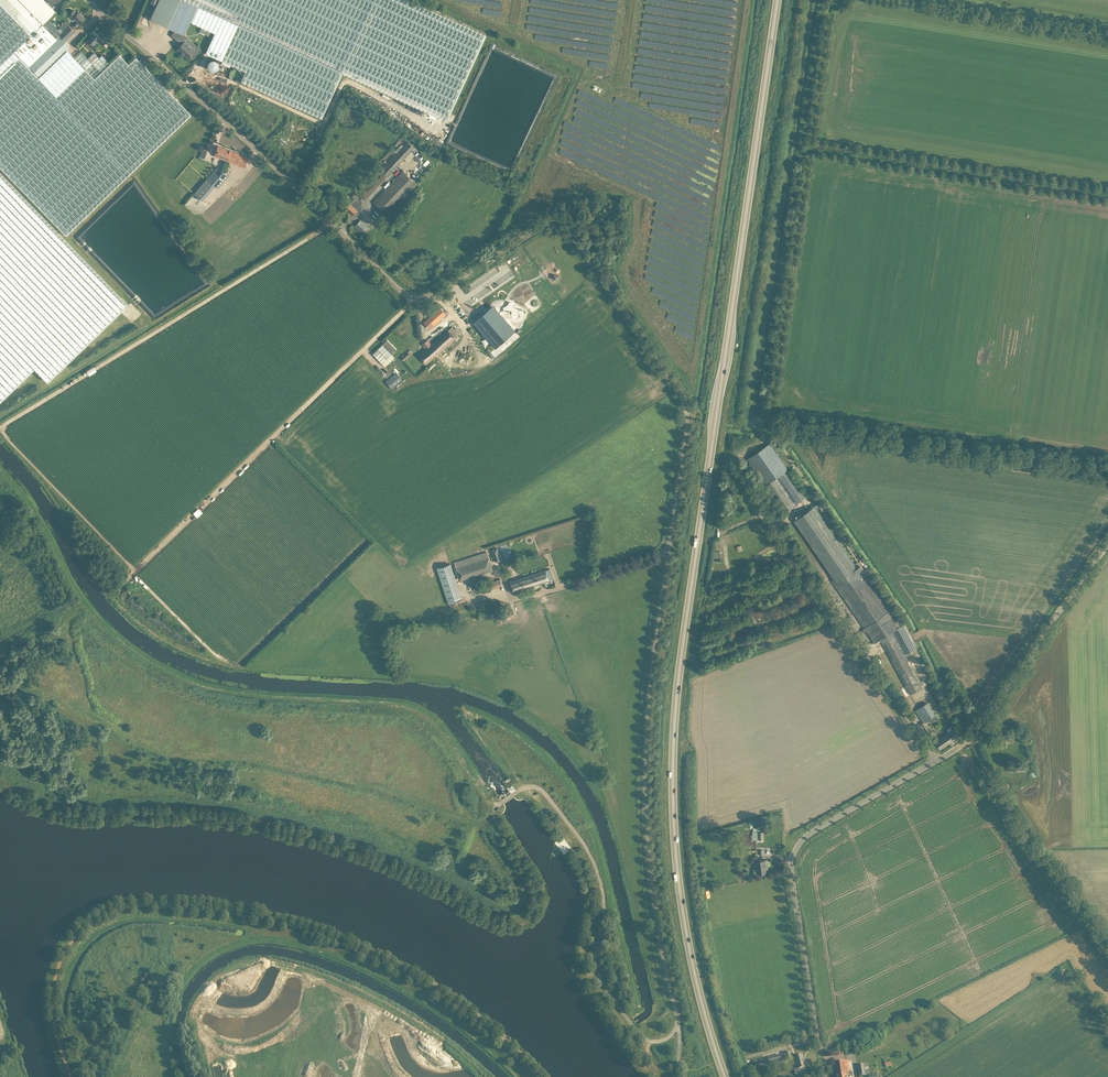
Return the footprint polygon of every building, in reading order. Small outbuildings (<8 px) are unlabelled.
[(66,235),(67,234),(191,114),(136,57),(128,64),(119,54),(94,78),(93,77),(109,62),(102,54),(99,57),(94,52),(88,58),(82,64),(87,69),(86,70),(66,49),(70,46),(65,41),(75,32),(65,22),(59,28),(49,18),(56,11),(52,7),(59,0),(0,0),(0,167),(66,235)] [(411,0),(151,0),(150,2),(156,5),(150,18),(184,34),(190,21),(215,32),(205,52),(245,70),(241,80),(321,117),(342,72),(446,120),(486,34),(411,0)] [(74,9),(69,14),(76,20),(73,24),(76,26),(79,23),(80,23),(85,17),(78,12),(77,13),(74,9)] [(96,28),(91,34),(95,38),(92,42),(98,47),(101,43),(102,44),(108,38),(102,33),(96,28)] [(184,34),(175,45),(178,47),(177,49),(188,58),(191,54),(195,57),(201,49),(201,48),(198,46),(184,34)] [(211,59),(210,59),(209,60),(208,62),(207,64),(208,66),(208,67),(209,68),(211,69),(212,69),(214,69),(215,69),(216,69),(217,68),(218,67),(218,66),(219,65),(219,64),(218,62),(218,61),(217,60),(216,59),(215,59),(214,58),(213,58),(212,58),(211,59)] [(350,203),(349,204),(345,208),(351,214),(356,209),(358,211),(363,206),(360,204),(363,201),(387,177),(414,147),(407,141),(357,195),(360,198),(357,201),(356,200),(351,204),(350,203)] [(214,155),(229,161),(233,151),(218,146),(214,155)] [(249,157),(233,151),(229,161),(245,167),(249,157)] [(217,166),(207,178),(218,188),(228,176),(217,166)] [(373,201),(386,214),(416,183),(402,170),(373,201)] [(35,368),(48,381),(127,304),(0,173),(0,401),(35,368)] [(360,219),(358,222),(354,226),(362,233),(368,227),(360,219)] [(517,328),(497,305),(478,322),(498,345),(517,328)] [(446,314),(440,307),(424,322),(430,329),(446,314)] [(418,354),(422,359),(426,363),(456,338),(455,337),(459,333),(452,327),(449,330),(431,344),(428,339),(422,344),(426,348),(418,354)] [(471,357),(487,341),(477,330),(460,345),(462,348),(455,354),(460,359),(467,353),(471,357)] [(371,353),(382,363),(391,353),(380,343),(371,353)] [(404,360),(410,354),(407,352),(401,357),(404,360)] [(402,380),(396,372),(385,381),(391,388),(402,380)] [(769,443),(747,458),(765,484),(787,469),(769,443)] [(807,497),(788,470),(779,476),(797,503),(807,497)] [(794,506),(775,478),(766,485),(785,512),(794,506)] [(819,502),(795,519),(835,578),(832,580),(873,642),(881,639),(910,694),(932,683),(916,649),(918,647),(905,622),(900,625),(865,573),(866,572),(819,502)] [(503,558),(509,556),(505,545),(499,547),(503,558)] [(456,568),(459,579),(493,569),(487,552),(454,562),(456,568)] [(462,597),(451,563),(437,567),(448,601),(462,597)] [(520,578),(511,581),(512,586),(514,591),(553,579),(552,573),(550,568),(526,576),(520,578)] [(482,592),(503,584),(501,579),(480,587),(482,592)] [(501,621),(515,616),(513,609),(498,614),(501,621)] [(929,690),(938,707),(946,703),(937,686),(929,690)] [(938,717),(936,714),(928,702),(916,710),(924,722),(929,718),(931,722),(938,717)] [(953,729),(935,741),(940,748),(958,736),(953,729)] [(1006,736),(1007,741),(1014,739),(1013,733),(1013,730),(1003,732),(1004,737),(1006,736)] [(1009,765),(1010,772),(1026,770),(1025,764),(1009,765)] [(750,835),(751,839),(764,838),(763,831),(753,831),(753,835),(750,835)] [(759,873),(760,872),(766,872),(765,866),(767,866),(767,859),(757,860),(758,868),(754,869),(754,873),(759,872),(759,873)] [(791,1052),(785,1054),(786,1059),(787,1061),(793,1060),(792,1059),(794,1059),(797,1069),(794,1070),(795,1075),(806,1072),(805,1068),(806,1067),(803,1055),(794,1057),(793,1056),(793,1054),(791,1054),(791,1052)] [(782,1062),(780,1055),(768,1058),(769,1065),(782,1062)] [(840,1062),(835,1063),(837,1076),(846,1076),(852,1075),(852,1072),(849,1072),(847,1061),(840,1062)] [(864,1064),(857,1065),(859,1076),(866,1075),(868,1075),(869,1075),(870,1074),(869,1063),(864,1064)]
